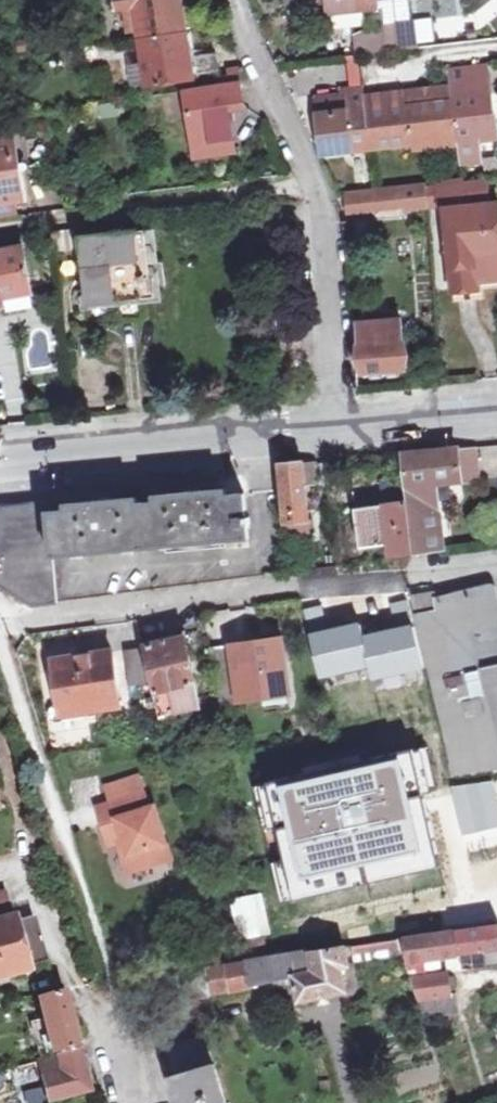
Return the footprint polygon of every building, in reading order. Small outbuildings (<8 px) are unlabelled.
[(117,10),(137,7),(150,87),(200,79),(200,75),(219,72),(217,53),(198,56),(188,0),(115,0),(117,10)] [(331,17),(380,11),(379,0),(329,0),(331,17)] [(412,21),(382,25),(382,30),(385,52),(416,48),(412,21)] [(382,30),(364,32),(351,40),(354,56),(385,52),(382,30)] [(317,103),(323,156),(495,134),(486,65),(448,70),(450,86),(362,97),(363,109),(348,111),(347,99),(317,103)] [(187,92),(195,144),(236,138),(232,106),(245,104),(243,84),(187,92)] [(236,138),(195,144),(196,156),(238,150),(236,138)] [(0,143),(0,204),(22,201),(18,168),(15,141),(0,143)] [(484,181),(470,184),(472,206),(487,205),(484,181)] [(470,184),(428,188),(427,185),(399,188),(401,208),(429,206),(429,209),(439,208),(440,210),(444,210),(453,291),(476,289),(475,281),(496,278),(496,204),(487,205),(472,206),(470,184)] [(375,191),(346,195),(348,213),(377,210),(375,191)] [(135,222),(85,229),(86,245),(82,245),(83,249),(86,279),(90,312),(163,304),(155,237),(137,240),(135,222)] [(58,253),(83,249),(82,245),(86,245),(85,229),(56,232),(58,253)] [(34,302),(28,261),(26,249),(0,253),(0,308),(34,302)] [(353,312),(358,375),(406,371),(402,320),(361,324),(360,311),(353,312)] [(460,450),(463,479),(484,477),(481,448),(460,450)] [(406,503),(382,506),(358,508),(363,548),(389,545),(391,557),(443,552),(438,483),(463,480),(463,479),(460,450),(405,455),(410,503),(406,503)] [(282,475),(288,531),(311,529),(306,488),(318,486),(316,461),(280,464),(282,475)] [(382,506),(406,503),(404,478),(380,480),(382,506)] [(55,556),(250,539),(249,523),(252,522),(251,517),(248,517),(245,497),(200,500),(199,494),(183,495),(184,501),(110,508),(110,502),(95,503),(95,510),(51,514),(50,505),(6,508),(0,517),(0,582),(0,586),(35,606),(59,604),(55,556)] [(311,529),(288,531),(289,545),(312,543),(311,529)] [(493,590),(438,602),(436,592),(417,596),(455,776),(496,767),(496,608),(493,590)] [(161,716),(201,707),(185,635),(166,639),(165,635),(147,639),(149,643),(144,644),(161,716)] [(220,710),(241,708),(240,700),(289,693),(282,640),(211,649),(220,710)] [(126,651),(130,689),(147,687),(142,648),(126,651)] [(64,710),(119,702),(113,649),(57,657),(64,710)] [(112,799),(118,817),(103,821),(110,843),(120,840),(127,838),(136,871),(174,859),(157,805),(152,806),(140,773),(108,783),(112,799)] [(496,859),(496,813),(495,803),(491,804),(488,794),(482,795),(480,789),(471,790),(476,810),(449,816),(448,812),(441,814),(442,817),(427,821),(435,856),(447,855),(451,870),(496,859)] [(98,804),(103,821),(118,817),(112,799),(98,804)] [(127,838),(120,840),(130,873),(136,871),(127,838)] [(402,856),(407,879),(418,876),(413,853),(402,856)] [(325,901),(321,869),(300,872),(304,904),(325,901)] [(31,969),(16,918),(13,918),(6,892),(0,894),(0,978),(31,969)] [(235,905),(240,939),(270,934),(263,901),(235,905)] [(494,915),(492,902),(473,905),(475,918),(494,915)] [(407,952),(412,952),(413,960),(496,946),(496,923),(402,938),(407,952)] [(270,953),(267,939),(247,942),(249,956),(270,953)] [(352,948),(355,965),(402,958),(399,941),(352,948)] [(348,945),(208,969),(209,970),(154,980),(159,1008),(213,999),(212,992),(299,978),(302,997),(348,989),(344,966),(351,965),(348,945)] [(412,965),(422,998),(454,993),(450,972),(425,976),(421,964),(412,965)] [(68,992),(43,998),(55,1048),(81,1042),(68,992)] [(217,1063),(210,1039),(170,1050),(177,1074),(217,1063)] [(83,1050),(41,1061),(53,1102),(55,1102),(95,1092),(83,1050)] [(176,1079),(183,1102),(228,1102),(217,1067),(176,1079)]
